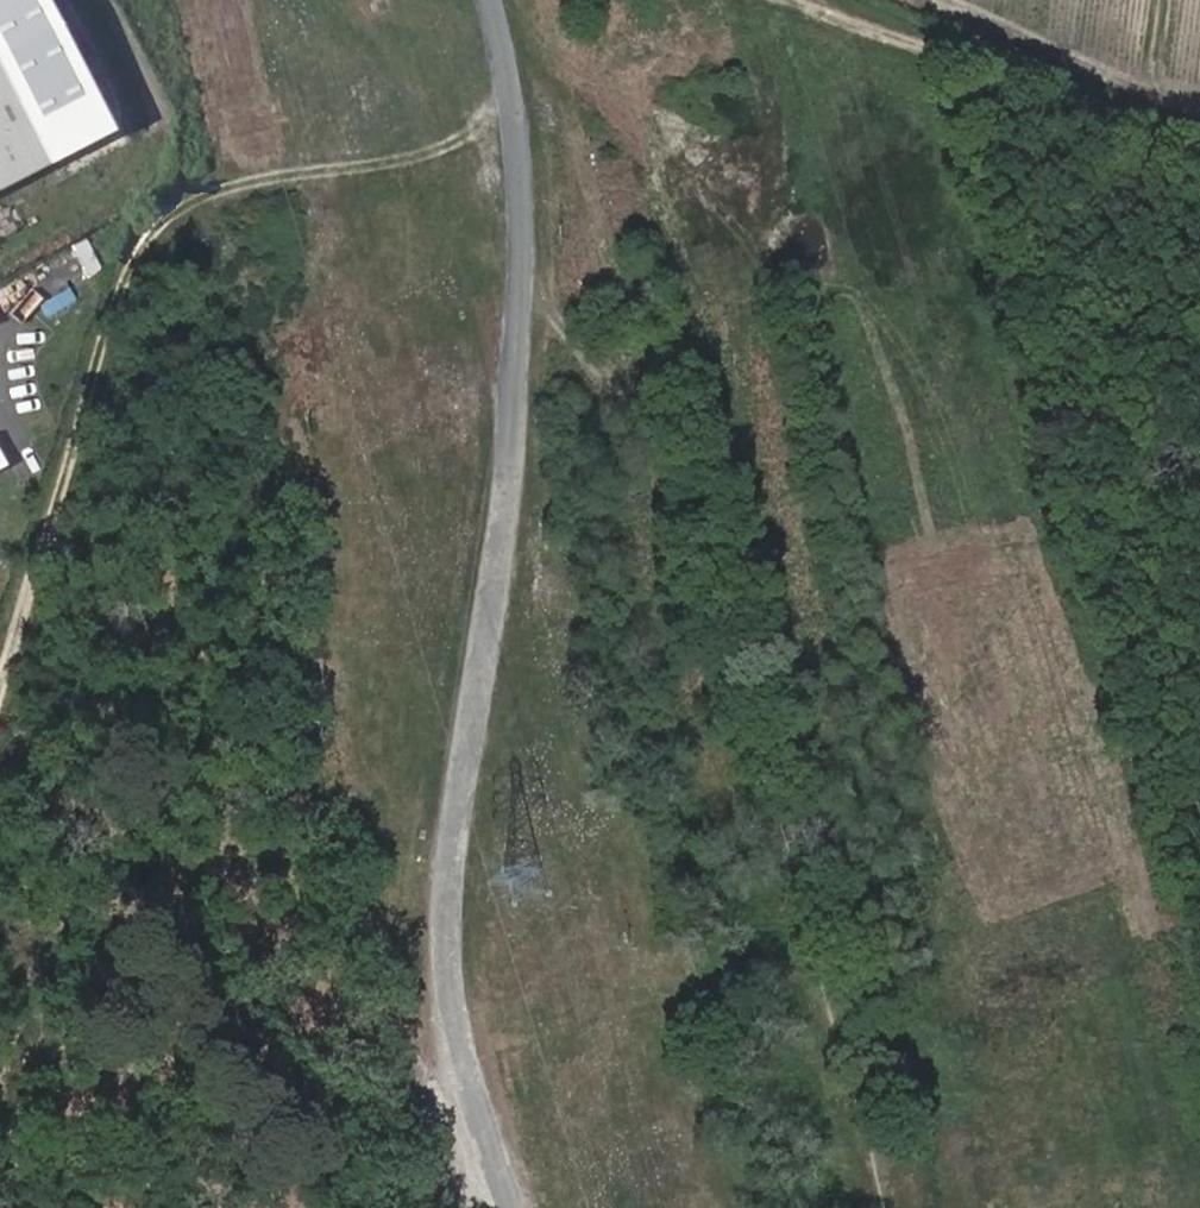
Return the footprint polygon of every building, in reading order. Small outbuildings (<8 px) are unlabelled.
[(55,162),(0,63),(0,191),(55,162)]
